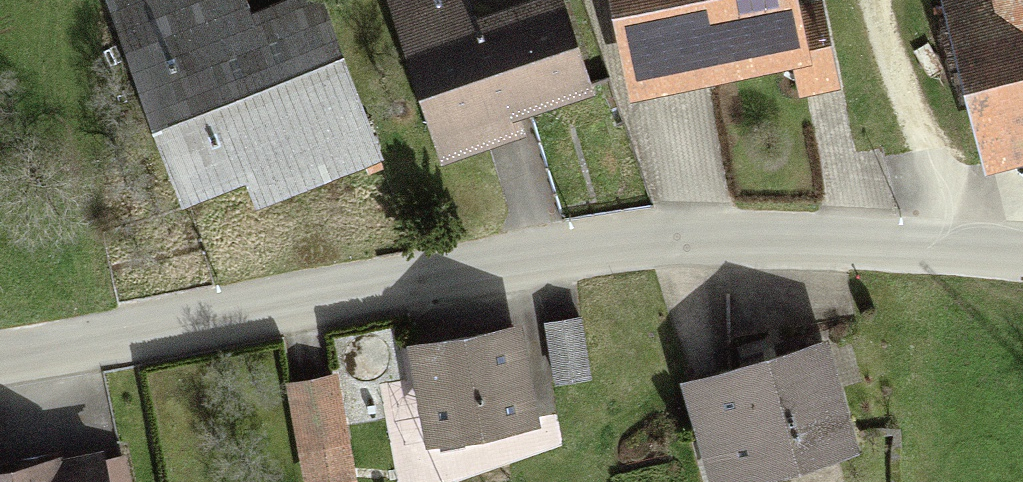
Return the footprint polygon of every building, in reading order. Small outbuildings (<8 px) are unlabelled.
[(323,0),(315,0),(255,23),(246,0),(141,0),(120,8),(195,199),(255,176),(268,209),(386,163),(323,0)] [(399,9),(445,159),(522,136),(517,121),(603,95),(575,2),(471,34),(461,0),(430,0),(399,9)] [(636,95),(781,69),(786,95),(835,86),(821,7),(801,11),(800,0),(619,0),(636,95)] [(949,2),(985,165),(1022,156),(1022,0),(960,0),(949,2)] [(581,325),(552,327),(557,379),(586,377),(581,325)] [(523,340),(412,358),(426,449),(538,431),(523,340)] [(690,388),(711,481),(755,481),(856,460),(833,356),(690,388)] [(289,390),(303,481),(342,481),(354,480),(338,382),(289,390)] [(0,478),(0,481),(108,481),(103,458),(0,478)]
